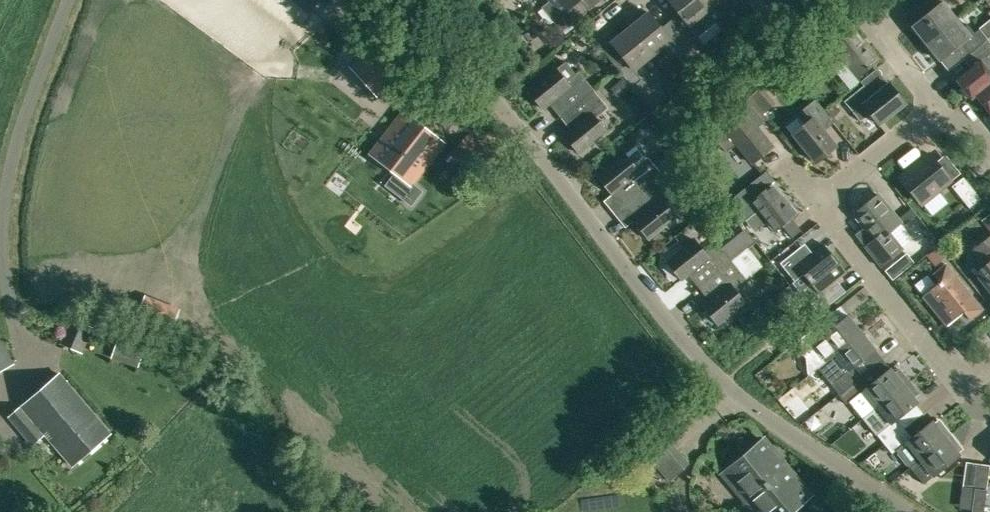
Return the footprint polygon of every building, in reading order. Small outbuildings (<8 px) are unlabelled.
[(549,0),(545,12),(561,32),(589,9),(581,0),(549,0)] [(699,0),(668,0),(682,17),(673,24),(689,43),(695,51),(704,44),(698,36),(716,21),(707,10),(699,0)] [(707,10),(719,0),(699,0),(707,10)] [(926,44),(956,20),(942,3),(945,0),(925,0),(933,10),(912,26),(926,44)] [(630,26),(629,27),(652,55),(663,46),(672,57),(675,54),(686,68),(699,56),(695,51),(689,43),(673,24),(664,31),(648,12),(645,14),(642,10),(627,22),(630,26)] [(970,54),(980,46),(988,40),(980,30),(975,34),(967,25),(963,29),(956,20),(926,44),(940,61),(961,44),(970,54)] [(640,64),(652,55),(629,27),(611,42),(627,62),(618,69),(651,110),(667,97),(640,64)] [(843,39),(835,30),(816,45),(832,64),(841,56),(858,77),(878,60),(854,30),(843,39)] [(384,38),(352,67),(377,94),(409,66),(384,38)] [(988,40),(980,46),(988,55),(956,81),(971,100),(975,96),(989,84),(989,72),(989,71),(989,42),(988,40)] [(548,104),(559,117),(593,89),(578,71),(576,73),(565,60),(528,91),(542,109),(548,104)] [(623,77),(610,87),(618,97),(631,87),(623,77)] [(844,101),(853,112),(862,123),(871,115),(879,125),(905,103),(889,83),(872,97),(863,85),(844,101)] [(975,96),(989,114),(989,84),(975,96)] [(608,108),(593,89),(559,117),(570,130),(564,135),(578,153),(606,131),(595,118),(608,108)] [(758,89),(750,95),(751,96),(764,112),(772,106),(758,89)] [(764,112),(751,96),(741,105),(748,114),(717,138),(727,151),(737,142),(753,162),(774,146),(758,126),(768,118),(764,112)] [(821,125),(832,117),(819,99),(808,107),(797,115),(804,125),(795,131),(816,160),(836,145),(821,125)] [(834,102),(827,111),(835,116),(841,107),(834,102)] [(403,114),(373,154),(410,183),(441,143),(403,114)] [(488,153),(469,134),(451,152),(466,171),(488,153)] [(699,142),(691,148),(696,154),(704,148),(699,142)] [(648,157),(647,157),(637,145),(625,154),(597,176),(612,194),(618,189),(629,202),(662,175),(648,157)] [(686,155),(679,147),(675,150),(675,154),(680,160),(686,155)] [(951,181),(929,153),(899,177),(922,205),(951,181)] [(686,155),(680,160),(686,167),(689,167),(694,164),(686,155)] [(666,161),(662,161),(658,164),(665,173),(672,167),(666,161)] [(648,239),(660,229),(664,230),(670,225),(669,221),(675,216),(665,203),(677,193),(662,175),(629,202),(640,216),(633,221),(648,239)] [(967,209),(980,199),(963,177),(950,187),(967,209)] [(760,192),(752,182),(730,200),(745,219),(758,210),(775,231),(796,214),(771,183),(760,192)] [(877,242),(868,250),(881,267),(903,249),(889,232),(901,222),(878,194),(854,214),(877,242)] [(981,219),(989,231),(989,214),(989,213),(981,219)] [(983,242),(988,248),(980,254),(987,263),(976,271),(989,289),(989,236),(983,242)] [(687,275),(698,288),(732,260),(717,242),(705,252),(694,239),(667,262),(681,280),(687,275)] [(825,244),(813,254),(809,257),(800,246),(798,247),(780,262),(795,281),(804,274),(818,291),(808,299),(819,313),(846,291),(836,279),(846,270),(825,244)] [(937,244),(924,255),(926,257),(932,264),(945,254),(939,247),(937,244)] [(748,248),(732,260),(698,288),(709,301),(703,306),(717,324),(745,302),(734,289),(747,279),(744,275),(759,262),(748,248)] [(905,251),(884,268),(891,277),(894,275),(910,263),(913,260),(905,251)] [(947,263),(934,274),(940,282),(922,296),(946,325),(964,311),(970,319),(983,308),(947,263)] [(176,310),(143,298),(134,322),(168,334),(176,310)] [(817,368),(821,365),(834,354),(862,332),(840,305),(799,338),(807,348),(807,355),(817,368)] [(83,354),(94,327),(70,318),(59,344),(83,354)] [(834,382),(842,391),(862,375),(854,366),(875,349),(862,332),(834,354),(821,365),(834,382)] [(12,364),(0,344),(0,370),(12,364)] [(869,385),(862,375),(842,391),(838,394),(846,404),(863,390),(877,407),(909,381),(899,368),(893,369),(892,370),(890,367),(869,385)] [(110,433),(87,406),(59,374),(10,416),(34,444),(44,434),(72,466),(110,433)] [(890,423),(875,436),(876,437),(883,445),(889,440),(904,428),(897,419),(916,403),(918,402),(915,399),(917,398),(919,393),(909,381),(877,407),(890,423)] [(904,428),(889,440),(896,450),(910,467),(919,459),(946,437),(950,434),(939,420),(935,423),(933,420),(911,437),(904,428)] [(670,481),(690,463),(664,432),(643,450),(670,481)] [(919,459),(910,467),(923,484),(933,476),(960,454),(958,452),(962,448),(950,434),(946,437),(919,459)] [(719,474),(744,504),(790,465),(765,435),(719,474)] [(962,486),(974,488),(978,463),(966,461),(962,486)] [(974,488),(971,511),(983,511),(989,465),(978,463),(974,488)] [(744,504),(750,511),(794,511),(815,494),(790,465),(744,504)]
